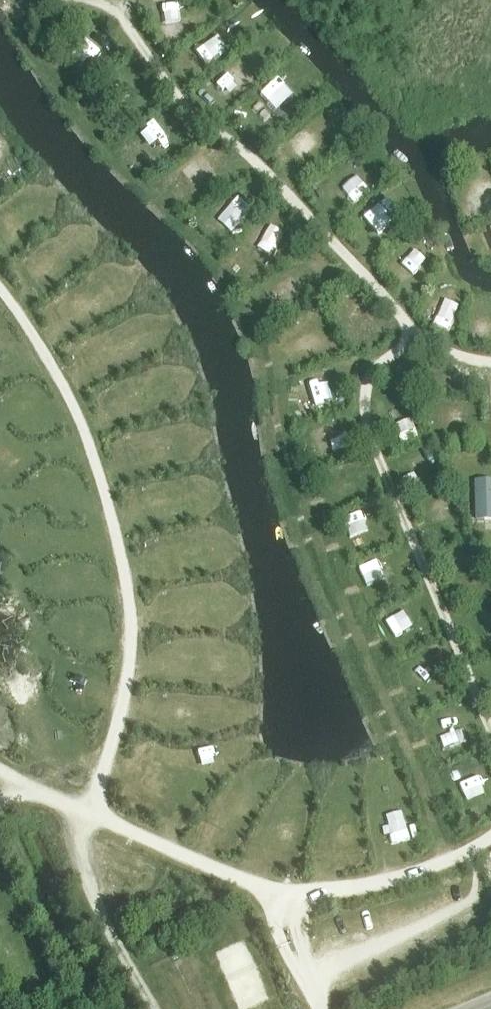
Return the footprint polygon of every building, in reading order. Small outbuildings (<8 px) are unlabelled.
[(490,519),(490,479),(475,480),(476,519),(490,519)]
